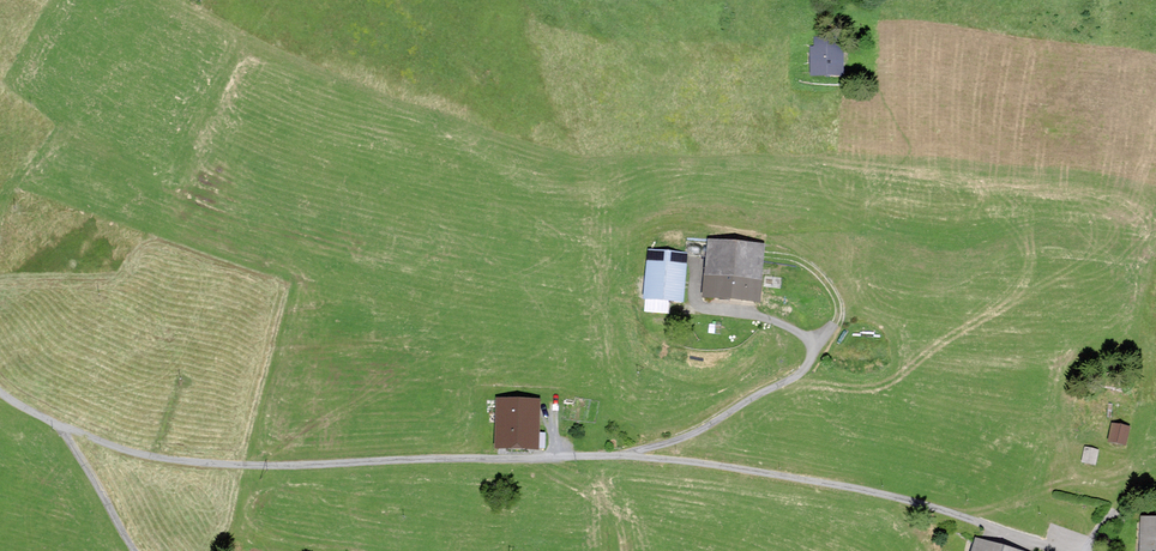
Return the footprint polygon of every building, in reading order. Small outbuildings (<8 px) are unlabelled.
[(841,38),(816,38),(816,48),(810,48),(811,76),(842,76),(841,38)] [(761,247),(710,242),(705,298),(756,303),(761,247)] [(685,256),(649,254),(646,298),(681,301),(685,256)] [(536,403),(499,402),(498,448),(535,449),(536,403)] [(1128,428),(1112,424),(1108,442),(1124,446),(1128,428)] [(1098,451),(1083,448),(1080,464),(1095,467),(1098,451)] [(1144,520),(1142,550),(1155,550),(1155,520),(1144,520)] [(978,542),(975,550),(1007,550),(978,542)]
